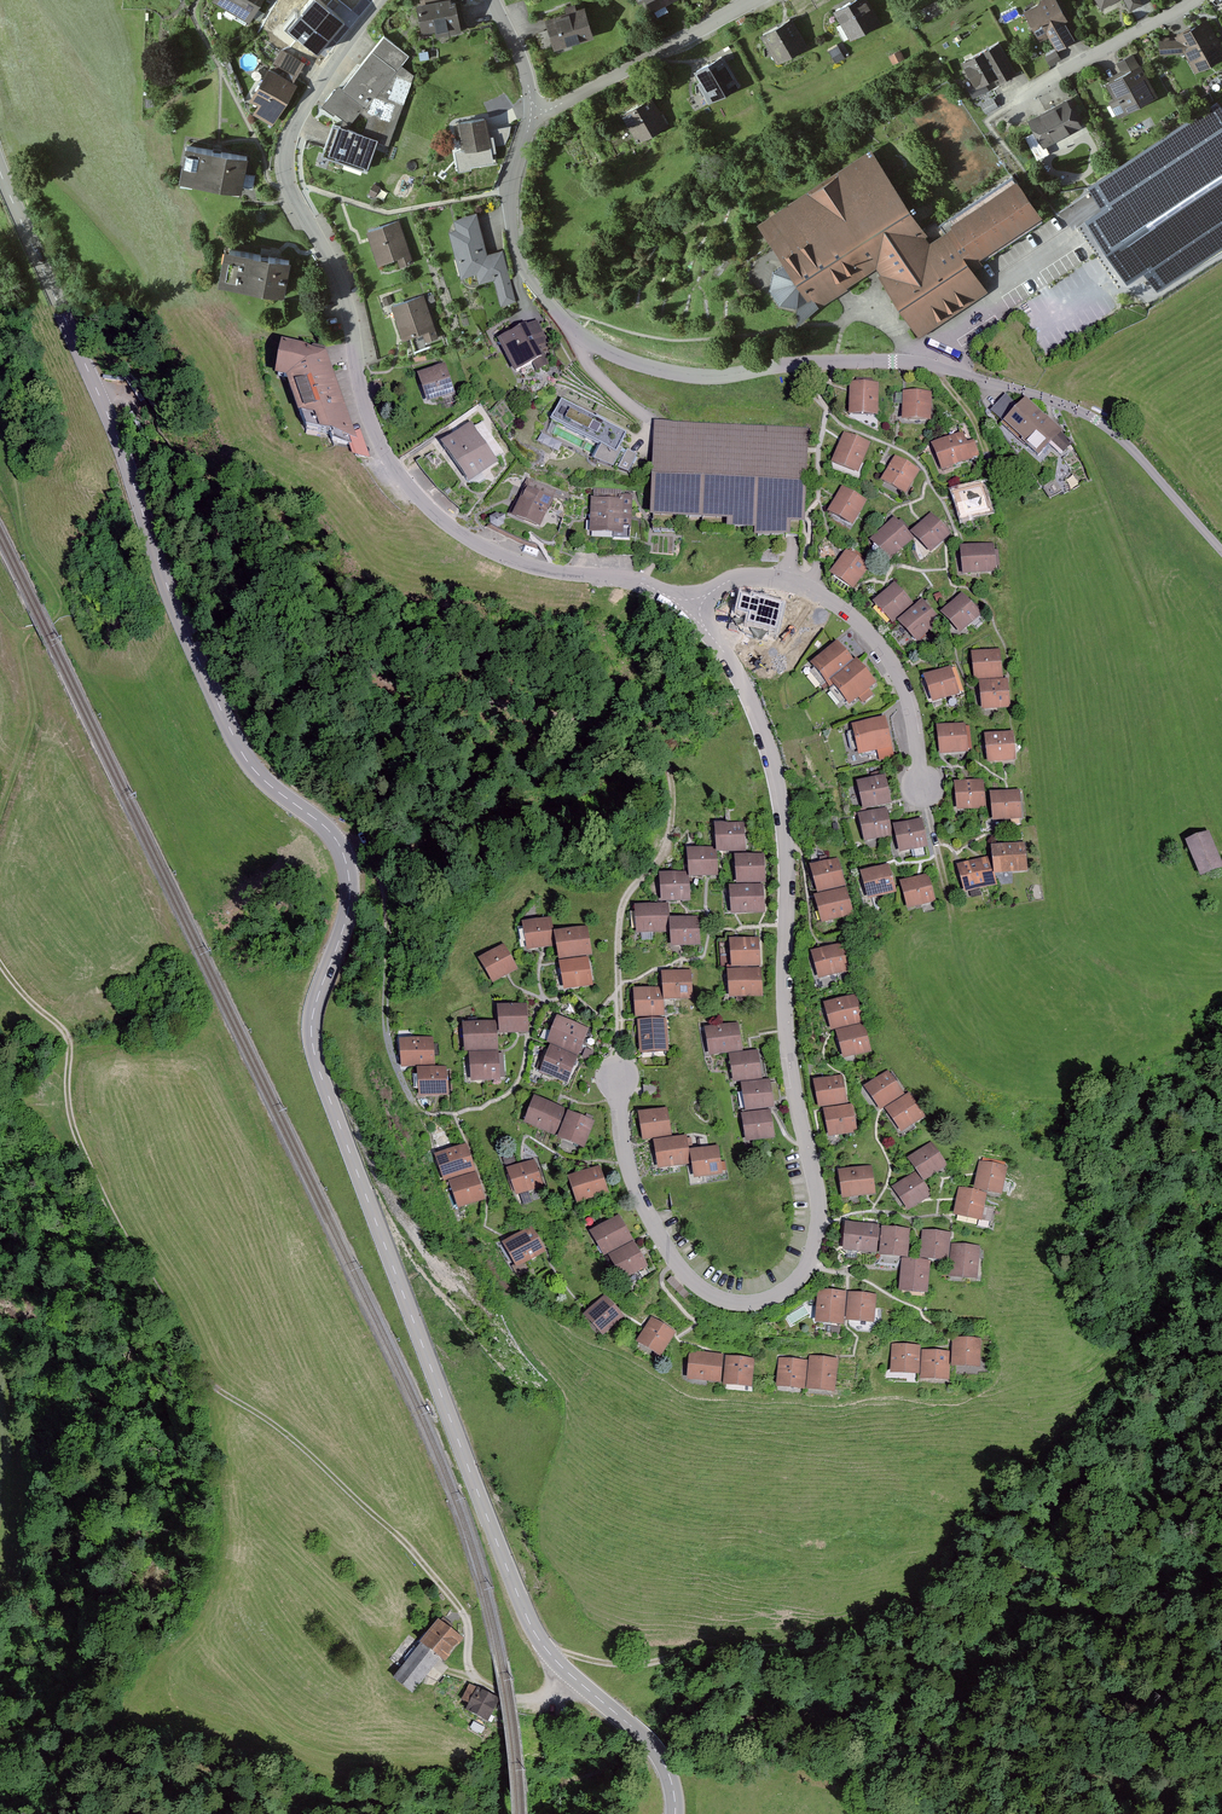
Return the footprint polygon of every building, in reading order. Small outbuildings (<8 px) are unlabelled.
[(242,24),(248,13),(256,0),(221,0),(219,3),(234,12),(231,17),(242,24)] [(320,0),(310,0),(287,27),(319,55),(347,23),(320,0)] [(460,25),(456,1),(447,3),(447,0),(426,0),(426,3),(415,6),(422,33),(434,31),(435,35),(458,31),(457,26),(460,25)] [(649,9),(651,8),(655,16),(665,11),(661,2),(664,0),(645,0),(649,9)] [(852,35),(876,22),(863,0),(850,0),(833,10),(839,20),(840,21),(843,19),(852,35)] [(1057,47),(1075,38),(1064,18),(1067,16),(1059,0),(1039,0),(1024,8),(1041,39),(1050,34),(1057,47)] [(1143,2),(1141,0),(1125,0),(1130,9),(1143,2)] [(549,35),(535,38),(538,49),(552,45),(552,44),(589,34),(582,8),(574,10),(572,5),(564,7),(566,13),(545,18),(549,35)] [(1194,71),(1221,56),(1221,43),(1207,15),(1174,32),(1176,36),(1158,37),(1160,53),(1183,51),(1194,71)] [(779,59),(802,46),(787,18),(775,25),(760,34),(767,45),(770,43),(779,59)] [(321,104),(326,108),(331,112),(332,110),(342,118),(344,115),(348,118),(346,121),(347,122),(357,109),(367,117),(360,134),(370,138),(386,143),(405,91),(411,74),(404,69),(402,70),(397,66),(406,55),(381,35),(375,43),(339,87),(336,85),(321,104)] [(997,82),(1016,72),(998,38),(961,59),(975,85),(983,80),(993,75),(997,82)] [(838,44),(828,49),(836,62),(845,57),(838,44)] [(273,60),(293,72),(299,62),(279,49),(273,60)] [(900,49),(889,54),(893,63),(905,57),(900,49)] [(1057,49),(1045,54),(1050,63),(1061,57),(1057,49)] [(695,70),(710,98),(734,84),(719,57),(695,70)] [(1109,101),(1118,117),(1159,94),(1141,61),(1105,81),(1114,98),(1109,101)] [(664,64),(656,69),(666,85),(674,81),(664,64)] [(263,105),(274,112),(291,83),(267,69),(250,97),(263,105)] [(666,85),(656,69),(647,74),(656,91),(666,85)] [(988,89),(983,80),(975,85),(969,88),(974,97),(988,89)] [(1210,91),(1202,94),(1206,102),(1213,99),(1210,91)] [(993,96),(979,103),(985,113),(998,105),(993,96)] [(639,137),(640,138),(663,125),(647,97),(621,112),(627,124),(630,122),(639,137)] [(1082,125),(1067,97),(1028,119),(1043,147),(1082,125)] [(1108,242),(1128,272),(1144,262),(1159,283),(1221,241),(1221,107),(1217,99),(1091,182),(1100,196),(1106,204),(1090,214),(1108,242)] [(1144,127),(1146,131),(1154,127),(1149,118),(1141,123),(1144,127)] [(454,153),(458,171),(491,165),(484,119),(459,123),(463,151),(454,153)] [(370,138),(360,134),(331,124),(322,148),(331,151),(328,157),(341,161),(343,156),(363,163),(369,147),(367,147),(370,138)] [(244,156),(228,153),(210,149),(192,146),(184,144),(179,172),(186,174),(190,174),(189,179),(219,184),(219,180),(239,184),(249,186),(252,175),(241,173),(244,156)] [(926,233),(929,231),(872,147),(760,222),(757,224),(758,225),(785,265),(772,273),(770,290),(779,305),(798,306),(796,323),(849,288),(847,286),(876,266),(880,272),(877,274),(920,337),(989,290),(973,268),(961,250),(967,245),(953,224),(931,239),(926,233)] [(983,262),(980,256),(1044,214),(1018,174),(950,219),(953,224),(967,245),(961,250),(973,268),(983,262)] [(503,273),(498,253),(483,257),(474,224),(472,215),(456,219),(458,229),(450,231),(461,273),(474,270),(477,280),(503,273)] [(399,262),(412,258),(399,220),(368,230),(371,239),(378,261),(397,255),(399,262)] [(262,284),(281,288),(287,260),(236,250),(229,249),(226,263),(224,263),(221,277),(230,279),(229,282),(261,288),(262,284)] [(494,279),(500,303),(512,300),(506,276),(494,279)] [(426,340),(438,336),(424,293),(393,303),(403,337),(423,330),(426,340)] [(433,293),(427,296),(429,302),(435,300),(433,293)] [(390,294),(382,297),(385,304),(393,301),(390,294)] [(547,342),(537,321),(528,326),(527,323),(497,338),(515,372),(533,363),(543,357),(538,347),(547,342)] [(330,441),(349,445),(325,375),(328,372),(322,355),(305,352),(281,347),(278,363),(284,364),(281,378),(285,379),(302,424),(325,428),(330,441)] [(425,353),(414,356),(416,362),(427,358),(425,353)] [(543,357),(533,363),(537,371),(548,366),(545,359),(547,358),(546,356),(543,357)] [(418,374),(428,403),(455,393),(445,365),(418,374)] [(404,372),(388,378),(392,389),(408,384),(404,372)] [(849,415),(878,416),(879,383),(851,382),(849,415)] [(903,420),(931,421),(932,392),(904,391),(903,391),(903,393),(903,405),(903,420)] [(903,405),(903,393),(895,393),(895,405),(903,405)] [(1005,423),(1019,406),(1006,395),(991,411),(1005,423)] [(594,459),(614,466),(620,452),(622,448),(620,447),(626,433),(562,399),(551,420),(601,445),(594,459)] [(1062,433),(1064,431),(1046,415),(1045,416),(1026,399),(1019,406),(1005,423),(1023,439),(1022,441),(1040,457),(1052,443),(1064,454),(1074,443),(1062,433)] [(442,443),(469,482),(498,462),(471,423),(442,443)] [(779,535),(784,535),(797,536),(798,536),(799,518),(799,514),(802,451),(802,447),(802,431),(664,426),(655,425),(654,434),(653,462),(650,530),(673,531),(674,516),(700,517),(699,532),(729,533),(729,526),(755,527),(755,534),(779,535)] [(831,462),(858,473),(871,443),(844,432),(842,438),(831,462)] [(967,443),(963,432),(931,444),(941,471),(974,459),(973,457),(980,454),(974,440),(967,443)] [(625,454),(618,468),(629,472),(637,454),(628,449),(627,450),(622,448),(620,452),(625,454)] [(880,480),(906,495),(920,470),(895,456),(880,480)] [(954,493),(962,520),(990,512),(981,484),(973,487),(954,493)] [(828,511),(853,525),(867,500),(842,486),(836,497),(828,511)] [(523,517),(536,523),(547,498),(526,489),(521,499),(516,497),(511,506),(517,509),(515,513),(523,517)] [(612,538),(627,538),(628,497),(617,497),(617,501),(612,500),(608,500),(608,497),(599,496),(599,500),(595,500),(595,521),(590,521),(589,531),(612,532),(612,538)] [(912,532),(932,552),(951,533),(931,513),(922,522),(912,532)] [(871,541),(890,561),(914,538),(894,518),(871,541)] [(960,547),(963,575),(997,572),(994,543),(960,547)] [(830,573),(854,589),(870,565),(847,550),(830,573)] [(874,602),(893,622),(914,602),(894,582),(874,602)] [(940,613),(960,634),(981,614),(962,593),(940,613)] [(746,625),(775,632),(782,604),(741,594),(737,611),(749,614),(746,625)] [(941,620),(922,600),(898,622),(917,642),(941,620)] [(827,684),(831,682),(855,662),(837,641),(810,664),(827,684)] [(972,652),(974,679),(1003,677),(1000,650),(972,652)] [(855,662),(831,682),(850,706),(859,698),(863,704),(874,695),(869,689),(876,684),(857,661),(855,662)] [(924,676),(933,703),(960,694),(951,667),(924,676)] [(980,683),(983,710),(1011,708),(1008,680),(980,683)] [(893,747),(885,718),(852,726),(860,755),(876,751),(893,747)] [(936,727),(939,755),(968,752),(965,724),(936,727)] [(985,735),(989,763),(1006,761),(1017,760),(1014,732),(985,735)] [(895,758),(893,747),(876,751),(879,762),(895,758)] [(857,782),(863,810),(891,804),(885,776),(857,782)] [(955,783),(957,810),(986,807),(983,780),(955,783)] [(990,794),(993,821),(1021,818),(1019,791),(1007,792),(990,794)] [(858,815),(864,842),(892,835),(886,809),(858,815)] [(914,850),(916,858),(929,855),(921,820),(893,826),(899,853),(914,850)] [(715,825),(717,853),(745,851),(744,823),(715,825)] [(1185,842),(1199,876),(1218,868),(1204,835),(1185,842)] [(993,858),(990,859),(994,875),(1027,871),(1025,843),(991,846),(993,858)] [(689,850),(691,877),(717,875),(715,848),(689,850)] [(735,856),(737,884),(766,882),(764,854),(735,856)] [(994,875),(990,859),(990,857),(957,866),(965,893),(997,884),(994,875)] [(810,866),(818,893),(846,886),(838,859),(810,866)] [(868,900),(896,893),(889,865),(861,873),(868,900)] [(659,874),(661,902),(689,900),(687,872),(659,874)] [(900,882),(907,909),(935,901),(928,874),(900,882)] [(730,887),(732,915),(765,913),(763,885),(730,887)] [(814,897),(822,924),(854,915),(846,888),(814,897)] [(636,907),(638,934),(669,931),(667,905),(636,907)] [(671,919),(673,947),(701,946),(699,917),(671,919)] [(523,922),(527,950),(545,948),(555,946),(551,918),(523,922)] [(559,961),(592,954),(587,927),(554,933),(559,961)] [(730,940),(732,968),(760,966),(759,938),(730,940)] [(812,953),(819,980),(851,971),(844,943),(812,953)] [(479,959),(493,983),(508,975),(517,970),(504,945),(479,959)] [(559,963),(564,990),(593,985),(588,958),(559,963)] [(728,970),(729,998),(763,997),(762,969),(728,970)] [(662,973),(665,1001),(693,998),(691,971),(662,973)] [(634,990),(636,1017),(664,1015),(662,988),(634,990)] [(824,1004),(831,1031),(864,1021),(857,995),(824,1004)] [(498,1007),(500,1034),(528,1032),(526,1005),(498,1007)] [(547,1043),(579,1055),(589,1029),(557,1017),(547,1043)] [(638,1020),(641,1053),(668,1051),(666,1018),(638,1020)] [(465,1052),(498,1049),(496,1022),(463,1024),(465,1052)] [(705,1029),(710,1056),(743,1050),(738,1023),(705,1029)] [(836,1032),(844,1059),(872,1052),(864,1024),(836,1032)] [(400,1041),(402,1068),(420,1066),(420,1064),(435,1063),(433,1038),(400,1041)] [(539,1073),(568,1084),(578,1057),(550,1046),(539,1073)] [(586,1049),(583,1057),(590,1059),(592,1051),(586,1049)] [(729,1056),(735,1083),(763,1078),(758,1051),(729,1056)] [(470,1055),(471,1082),(501,1080),(501,1078),(499,1054),(499,1053),(470,1055)] [(418,1069),(419,1097),(448,1095),(446,1068),(418,1069)] [(865,1088),(880,1110),(904,1094),(888,1071),(865,1088)] [(814,1081),(819,1107),(846,1102),(841,1075),(814,1081)] [(741,1084),(746,1112),(774,1107),(769,1079),(741,1084)] [(658,1084),(644,1085),(645,1096),(659,1094),(658,1084)] [(886,1110),(902,1134),(926,1117),(909,1094),(886,1110)] [(524,1124),(555,1136),(565,1109),(534,1097),(524,1124)] [(824,1111),(830,1138),(858,1132),(852,1105),(824,1111)] [(639,1113),(643,1139),(672,1134),(667,1108),(639,1113)] [(741,1115),(745,1142),(774,1138),(770,1110),(741,1115)] [(558,1138),(584,1148),(594,1122),(568,1112),(558,1138)] [(655,1142),(659,1169),(690,1164),(686,1137),(655,1142)] [(908,1159),(924,1182),(940,1172),(948,1166),(932,1142),(908,1159)] [(434,1155),(444,1181),(476,1170),(467,1144),(434,1155)] [(690,1151),(695,1179),(723,1174),(718,1146),(690,1151)] [(520,1195),(524,1205),(533,1202),(529,1191),(543,1187),(534,1160),(507,1169),(516,1196),(520,1195)] [(974,1189),(1002,1195),(1008,1167),(980,1161),(978,1173),(974,1189)] [(597,1196),(599,1203),(612,1199),(600,1166),(568,1177),(577,1203),(597,1196)] [(839,1171),(843,1198),(875,1194),(872,1167),(839,1171)] [(892,1188),(909,1212),(925,1200),(932,1195),(915,1172),(892,1188)] [(449,1183),(458,1208),(485,1199),(476,1174),(449,1183)] [(953,1215),(981,1221),(987,1195),(959,1189),(957,1199),(953,1215)] [(590,1233),(604,1256),(633,1239),(619,1215),(590,1233)] [(593,1216),(584,1221),(588,1229),(597,1225),(593,1216)] [(844,1250),(877,1253),(879,1225),(846,1222),(844,1250)] [(503,1244),(517,1268),(545,1252),(531,1227),(503,1244)] [(880,1255),(908,1257),(910,1230),(882,1228),(880,1255)] [(920,1258),(948,1260),(950,1234),(923,1232),(922,1243),(920,1258)] [(611,1259),(623,1281),(649,1266),(634,1241),(605,1258),(607,1261),(611,1259)] [(949,1277),(977,1280),(980,1248),(952,1246),(949,1277)] [(899,1291),(927,1294),(930,1262),(902,1260),(902,1268),(899,1291)] [(672,1276),(666,1281),(684,1299),(689,1294),(672,1276)] [(815,1323),(843,1325),(846,1292),(818,1290),(815,1323)] [(846,1322),(874,1324),(876,1296),(848,1294),(846,1322)] [(584,1315),(604,1336),(623,1317),(603,1297),(584,1315)] [(637,1342),(661,1357),(675,1334),(651,1319),(637,1342)] [(952,1366),(980,1367),(980,1339),(953,1338),(952,1366)] [(890,1374),(918,1375),(920,1347),(892,1345),(890,1374)] [(921,1379),(949,1380),(950,1351),(922,1351),(921,1379)] [(687,1379),(720,1383),(723,1355),(690,1352),(687,1379)] [(723,1385),(752,1387),(755,1359),(726,1356),(723,1385)] [(807,1390),(835,1392),(837,1360),(810,1358),(807,1390)] [(777,1386),(805,1389),(808,1362),(779,1360),(777,1386)] [(421,1644),(436,1656),(441,1660),(458,1638),(438,1622),(435,1626),(433,1625),(430,1628),(432,1629),(421,1644)] [(409,1691),(414,1683),(436,1656),(421,1644),(401,1669),(393,1679),(409,1691)] [(485,1720),(497,1699),(475,1688),(475,1689),(467,1685),(460,1699),(467,1704),(465,1709),(485,1720)]
